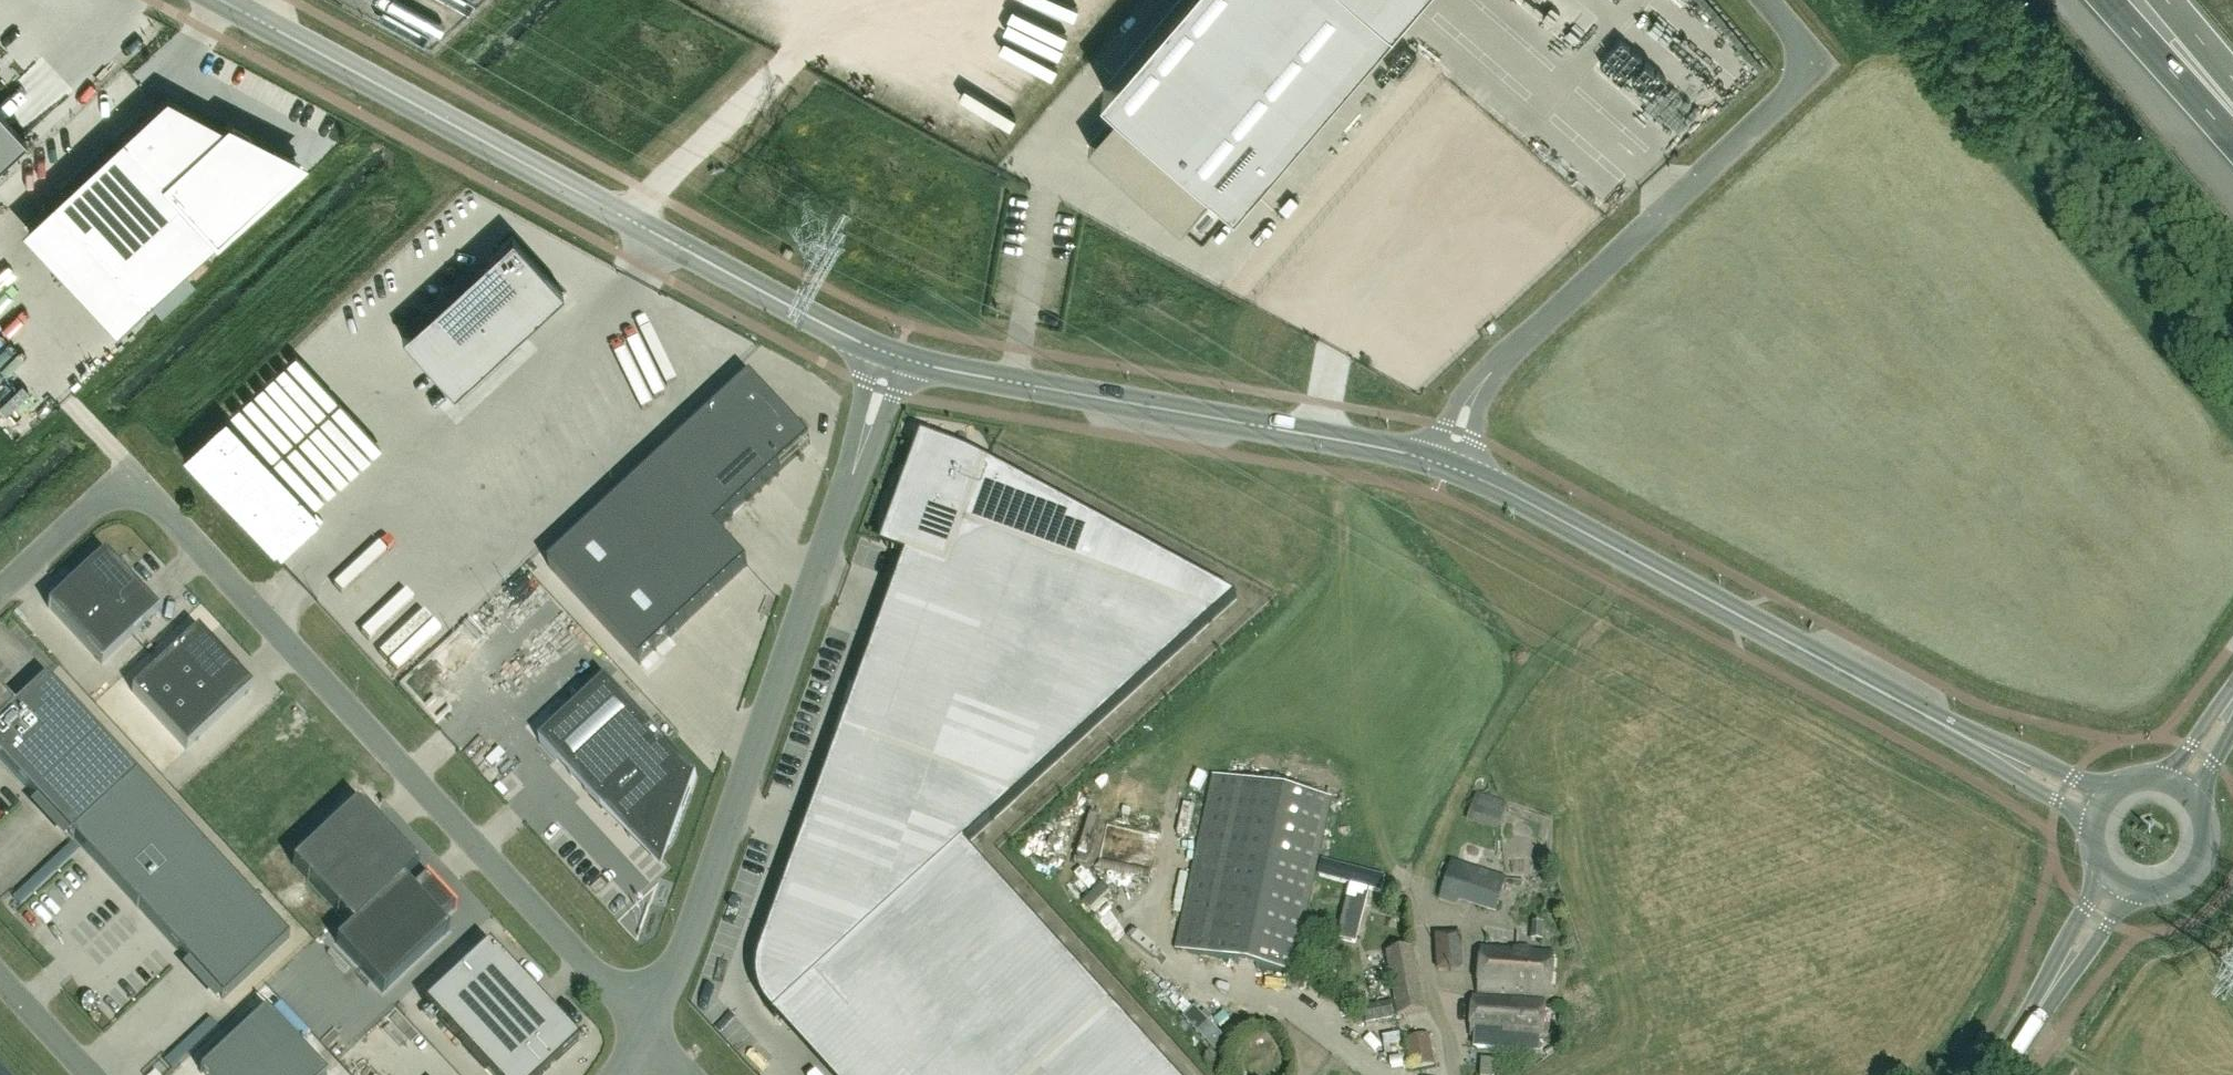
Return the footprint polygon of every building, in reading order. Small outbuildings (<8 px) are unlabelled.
[(822,5),(946,112),(968,86),(1012,124),(1119,0),(826,0),(822,5)] [(1088,146),(1135,187),(1182,227),(1199,207),(1217,186),(1236,203),(1319,108),(1401,13),(1386,0),(1180,0),(1103,89),(1123,106),(1088,146)] [(224,124),(164,92),(52,196),(148,299),(219,233),(209,222),(223,209),(232,218),(295,159),(275,148),(268,155),(250,135),(233,126),(234,123),(228,120),(224,124)] [(26,135),(24,133),(0,155),(0,159),(26,135)] [(510,238),(400,340),(451,395),(561,293),(510,238)] [(750,380),(549,567),(640,665),(747,566),(715,532),(810,444),(750,380)] [(756,974),(756,983),(758,991),(761,999),(765,1007),(771,1014),(775,1019),(816,982),(901,1074),(1173,1074),(965,846),(1237,599),(987,465),(986,468),(924,445),(887,546),(907,553),(948,568),(832,886),(791,872),(759,957),(757,965),(756,974)] [(104,554),(78,578),(132,636),(158,612),(104,554)] [(78,578),(47,606),(101,664),(132,636),(78,578)] [(198,630),(133,690),(144,708),(157,723),(187,749),(251,689),(198,630)] [(71,836),(71,837),(222,1000),(289,939),(46,677),(13,708),(0,694),(0,759),(71,836)] [(573,712),(539,743),(570,776),(601,809),(607,804),(632,830),(656,857),(673,841),(681,816),(690,791),(695,777),(689,770),(647,725),(606,681),(573,712)] [(1213,775),(1175,949),(1294,975),(1331,801),(1213,775)] [(1467,821),(1498,831),(1506,803),(1475,793),(1467,821)] [(324,834),(292,864),(322,896),(352,928),(335,944),(359,969),(382,994),(415,963),(448,932),(444,927),(439,922),(447,916),(454,909),(454,910),(456,909),(454,906),(453,908),(446,901),(440,894),(441,894),(439,892),(438,894),(432,887),(425,880),(428,878),(426,876),(424,877),(425,878),(411,892),(402,882),(416,869),(386,837),(356,805),(324,834)] [(1507,878),(1451,860),(1439,899),(1456,904),(1457,903),(1471,908),(1472,906),(1495,913),(1507,878)] [(1532,925),(1532,943),(1543,943),(1543,925),(1532,925)] [(423,1004),(468,1053),(489,1074),(542,1074),(546,1071),(578,1041),(533,992),(488,944),(455,974),(423,1004)] [(1385,953),(1397,1017),(1425,1011),(1413,948),(1385,953)] [(1554,953),(1482,948),(1477,995),(1550,1001),(1554,953)] [(1544,1002),(1474,997),(1471,1036),(1474,1037),(1473,1047),(1540,1051),(1541,1041),(1542,1041),(1544,1002)] [(1366,1023),(1394,1018),(1391,1001),(1363,1006),(1366,1023)] [(1238,1006),(1212,1023),(1220,1034),(1246,1017),(1238,1006)] [(199,1071),(202,1074),(326,1074),(314,1062),(290,1036),(265,1009),(231,1040),(199,1071)] [(1433,1065),(1429,1034),(1407,1037),(1412,1068),(1433,1065)]
